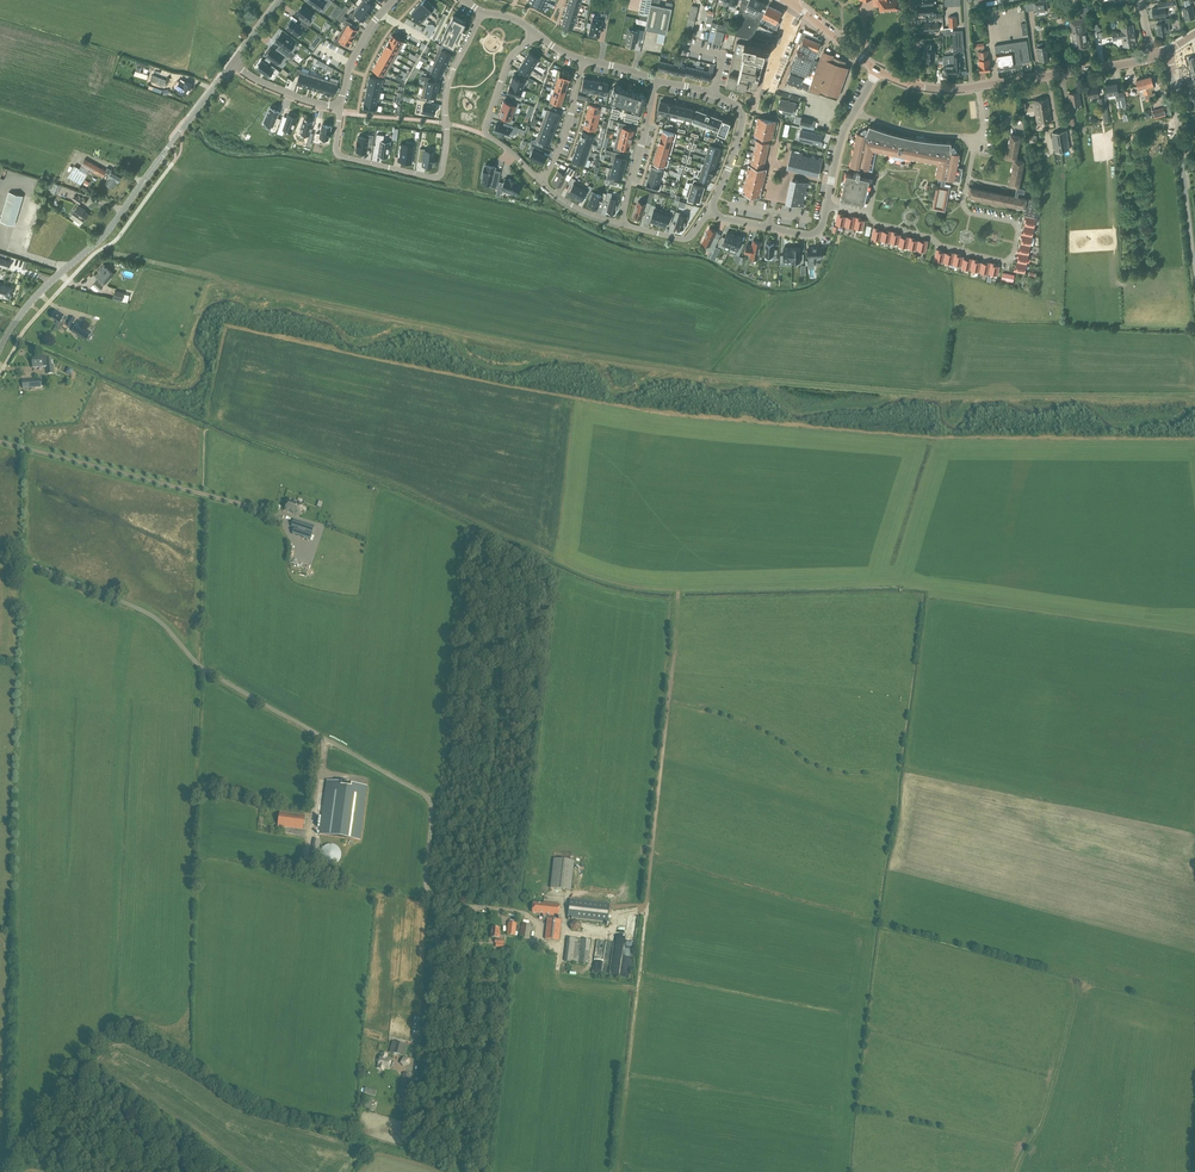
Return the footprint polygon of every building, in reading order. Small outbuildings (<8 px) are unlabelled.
[(305,0),(320,11),(320,10),(324,4),(328,7),(332,1),(331,0),(305,0)] [(358,6),(369,14),(374,7),(367,2),(369,0),(362,0),(361,1),(359,5),(358,6)] [(421,3),(431,13),(436,9),(427,0),(424,0),(421,3)] [(536,6),(544,10),(547,4),(547,3),(540,0),(539,0),(536,6)] [(648,15),(651,0),(641,0),(639,13),(648,15)] [(645,29),(666,34),(673,3),(666,2),(665,7),(659,5),(660,0),(651,0),(648,15),(645,29)] [(761,21),(764,14),(760,12),(764,5),(754,0),(750,0),(750,1),(748,0),(742,0),(742,2),(736,23),(735,25),(735,27),(724,25),(718,23),(717,30),(724,32),(743,36),(752,39),(755,32),(759,24),(761,21)] [(874,7),(880,6),(880,12),(884,11),(902,9),(901,0),(874,0),(874,7)] [(1047,10),(1046,0),(1034,2),(1036,12),(1047,10)] [(1194,18),(1192,6),(1191,6),(1190,3),(1189,0),(1187,0),(1184,1),(1185,5),(1186,8),(1183,8),(1186,20),(1194,18)] [(569,1),(567,7),(578,10),(580,4),(569,1)] [(1152,12),(1153,17),(1154,16),(1154,17),(1167,15),(1166,15),(1169,14),(1168,7),(1173,6),(1172,1),(1158,3),(1159,7),(1153,8),(1153,12),(1152,12)] [(421,3),(416,8),(427,18),(431,13),(421,3)] [(919,5),(919,6),(920,14),(929,14),(929,17),(937,17),(936,13),(934,13),(933,4),(919,5)] [(777,22),(782,12),(768,5),(761,21),(759,24),(757,30),(771,37),(775,29),(776,30),(779,23),(777,22)] [(302,6),(297,13),(303,17),(301,20),(309,26),(311,23),(308,21),(313,14),(309,11),(310,11),(305,8),(302,6)] [(351,12),(349,15),(349,16),(354,19),(357,16),(363,22),(369,14),(358,6),(352,13),(351,12)] [(698,7),(692,6),(685,34),(692,36),(699,7),(698,7)] [(567,7),(565,13),(577,16),(578,10),(567,7)] [(416,8),(411,13),(422,23),(427,18),(416,8)] [(565,13),(563,19),(575,23),(577,16),(565,13)] [(592,17),(589,34),(599,36),(600,30),(601,26),(602,20),(606,21),(607,14),(601,13),(600,19),(592,17)] [(453,16),(441,40),(453,46),(456,40),(457,41),(463,28),(462,27),(465,21),(453,16)] [(949,27),(957,27),(957,16),(949,17),(949,27)] [(935,22),(925,22),(925,27),(924,28),(924,29),(924,32),(925,33),(931,33),(931,31),(939,31),(938,27),(943,26),(943,17),(935,18),(935,22)] [(1103,17),(1096,19),(1099,25),(1105,23),(1103,17)] [(1158,34),(1162,34),(1162,35),(1167,35),(1166,33),(1167,33),(1167,32),(1170,31),(1169,25),(1168,18),(1158,20),(1159,24),(1157,24),(1158,34)] [(291,19),(285,27),(297,36),(303,28),(305,29),(308,26),(301,21),(299,24),(291,19)] [(345,24),(341,31),(353,38),(357,30),(350,26),(352,23),(346,19),(344,23),(345,24)] [(563,19),(562,26),(573,29),(575,23),(563,19)] [(1084,19),(1070,21),(1072,29),(1072,34),(1073,40),(1074,44),(1078,43),(1079,48),(1089,46),(1089,41),(1088,41),(1086,30),(1084,19)] [(1123,47),(1136,44),(1135,40),(1136,40),(1134,32),(1133,24),(1120,26),(1121,31),(1112,33),(1113,39),(1122,37),(1123,47)] [(628,30),(625,44),(634,46),(635,41),(636,38),(643,40),(645,30),(641,30),(640,32),(637,32),(628,30)] [(335,38),(333,42),(339,45),(341,42),(349,46),(353,38),(341,31),(338,37),(337,39),(335,38)] [(281,33),(275,41),(279,45),(283,47),(281,50),(284,52),(292,58),(296,54),(293,52),(290,50),(294,43),(281,33)] [(658,33),(656,42),(663,43),(665,34),(658,33)] [(793,69),(787,82),(800,87),(806,74),(813,77),(816,68),(811,66),(811,64),(813,64),(815,60),(813,60),(817,51),(820,44),(822,40),(803,33),(799,43),(800,44),(799,49),(798,49),(797,52),(796,54),(796,55),(793,63),(792,63),(792,64),(793,64),(794,64),(793,69)] [(392,35),(389,40),(401,47),(404,42),(392,35)] [(959,52),(964,52),(963,38),(953,38),(954,65),(955,70),(950,71),(950,75),(961,74),(960,65),(961,65),(961,60),(960,60),(959,52)] [(389,40),(386,46),(398,53),(402,48),(401,47),(389,40)] [(1027,40),(995,45),(996,54),(998,70),(1015,67),(1016,68),(1022,67),(1021,63),(1030,62),(1027,40)] [(727,82),(757,89),(765,55),(768,56),(770,50),(737,42),(727,82)] [(1046,42),(1037,43),(1038,49),(1039,59),(1040,60),(1041,61),(1044,61),(1044,59),(1049,59),(1048,48),(1047,48),(1046,42)] [(924,50),(925,50),(925,54),(926,55),(925,61),(934,62),(934,61),(938,61),(938,54),(934,54),(935,51),(932,51),(932,43),(925,43),(924,50)] [(439,48),(436,54),(448,60),(451,54),(445,51),(447,48),(439,44),(438,48),(439,48)] [(386,46),(382,52),(395,59),(398,53),(386,46)] [(270,47),(265,55),(267,56),(266,58),(270,61),(271,59),(281,67),(288,56),(279,50),(277,53),(274,51),(270,48),(271,47),(270,47)] [(990,70),(989,50),(978,51),(980,71),(990,70)] [(382,52),(379,58),(392,65),(395,59),(382,52)] [(529,52),(525,58),(535,64),(539,58),(529,52)] [(436,54),(433,60),(434,60),(446,66),(448,60),(436,54)] [(818,66),(810,89),(813,91),(813,92),(818,94),(820,90),(828,92),(838,96),(841,88),(840,87),(844,67),(844,66),(845,62),(833,58),(828,56),(824,54),(821,63),(815,61),(815,60),(813,64),(814,65),(818,66)] [(379,58),(376,63),(389,70),(391,66),(392,65),(379,58)] [(525,58),(522,63),(532,69),(535,64),(525,58)] [(676,74),(679,58),(678,65),(669,63),(667,72),(676,74)] [(685,76),(687,66),(686,66),(686,67),(682,66),(684,59),(679,58),(676,74),(685,76)] [(262,62),(257,69),(265,75),(268,77),(273,71),(277,74),(279,71),(272,65),(270,67),(261,60),(262,62)] [(432,65),(432,66),(433,66),(443,71),(446,66),(434,60),(432,65)] [(667,72),(669,63),(660,61),(658,70),(667,72)] [(376,63),(373,69),(385,76),(389,70),(376,63)] [(522,63),(518,69),(528,75),(532,69),(522,63)] [(950,63),(944,63),(945,75),(950,75),(950,71),(955,70),(954,65),(950,65),(950,63)] [(430,64),(427,69),(431,71),(430,72),(440,77),(443,71),(433,66),(432,66),(432,65),(430,64)] [(709,71),(704,70),(702,79),(711,81),(715,65),(711,64),(709,71)] [(694,77),(696,68),(687,66),(685,76),(685,75),(694,77)] [(297,68),(295,75),(299,76),(296,84),(301,86),(304,87),(308,74),(305,72),(301,71),(301,69),(297,68)] [(702,79),(704,70),(696,68),(694,77),(702,79)] [(557,70),(555,76),(556,76),(568,80),(570,74),(557,70)] [(308,74),(304,87),(309,88),(311,89),(315,76),(313,75),(312,75),(308,74)] [(164,86),(166,80),(152,75),(150,81),(164,86)] [(422,75),(421,80),(424,80),(424,83),(423,87),(437,90),(439,83),(430,81),(431,77),(422,75)] [(315,76),(311,89),(317,91),(318,91),(323,78),(321,78),(315,76)] [(368,83),(379,86),(382,86),(384,79),(370,76),(368,83)] [(554,82),(567,86),(568,80),(556,76),(554,82)] [(1151,76),(1144,78),(1146,87),(1147,89),(1148,94),(1149,96),(1153,95),(1151,86),(1154,85),(1151,76)] [(512,78),(510,85),(523,90),(524,90),(527,83),(529,79),(522,77),(520,80),(512,78)] [(1192,78),(1193,80),(1181,83),(1182,92),(1194,89),(1194,77),(1192,78)] [(323,78),(318,91),(325,93),(326,93),(330,80),(329,80),(323,78)] [(1144,78),(1137,81),(1139,89),(1146,87),(1144,78)] [(181,79),(174,89),(178,92),(179,91),(182,93),(185,95),(192,86),(191,86),(192,84),(188,81),(187,83),(181,79)] [(583,79),(581,91),(588,92),(588,91),(590,80),(583,79)] [(330,80),(326,93),(333,96),(335,90),(336,87),(338,83),(330,80)] [(594,92),(593,93),(599,94),(602,82),(595,81),(594,92)] [(553,82),(551,88),(554,89),(565,92),(567,86),(554,82),(553,82)] [(599,94),(599,95),(606,96),(608,83),(602,82),(599,94)] [(368,83),(367,89),(378,92),(378,91),(378,90),(379,86),(368,83)] [(1117,84),(1106,85),(1107,95),(1116,94),(1118,108),(1127,106),(1124,92),(1118,93),(1117,84)] [(510,85),(507,92),(515,95),(514,98),(521,101),(523,97),(521,96),(523,90),(510,85)] [(614,86),(609,101),(641,111),(646,96),(614,86)] [(420,94),(420,98),(426,99),(427,96),(436,97),(437,90),(423,87),(422,94),(420,94)] [(1097,87),(1087,88),(1087,91),(1088,92),(1089,97),(1099,96),(1097,87)] [(367,89),(365,96),(381,99),(383,93),(381,92),(378,92),(367,89)] [(551,94),(563,98),(565,92),(554,89),(552,94),(551,94)] [(238,91),(233,99),(240,104),(237,108),(248,114),(252,109),(249,107),(253,102),(238,91)] [(1079,92),(1069,94),(1070,103),(1065,104),(1067,115),(1074,114),(1073,105),(1081,104),(1079,92)] [(551,94),(549,100),(561,104),(563,98),(551,94)] [(365,96),(364,102),(380,105),(381,99),(365,96)] [(1048,98),(1034,101),(1037,124),(1052,122),(1048,98)] [(418,99),(417,103),(421,104),(419,112),(425,114),(425,112),(433,114),(435,106),(425,104),(426,101),(418,99)] [(503,101),(501,108),(514,113),(515,113),(518,106),(518,107),(520,103),(513,100),(512,104),(503,101)] [(781,100),(779,108),(784,109),(784,110),(783,113),(791,115),(791,112),(793,113),(794,113),(797,104),(795,103),(791,102),(781,100)] [(665,114),(668,103),(661,101),(658,112),(665,114)] [(364,102),(363,108),(378,112),(380,105),(364,102)] [(672,116),(674,104),(668,103),(665,114),(672,116)] [(678,117),(681,106),(674,104),(672,116),(678,117)] [(530,105),(526,117),(530,118),(534,107),(530,105)] [(589,105),(587,112),(599,115),(601,108),(589,105)] [(685,119),(688,107),(681,106),(678,117),(685,119)] [(692,120),(695,111),(694,110),(694,109),(688,107),(685,119),(692,120)] [(1164,107),(1153,110),(1155,118),(1166,115),(1164,107)] [(219,118),(216,122),(224,127),(234,114),(238,117),(241,114),(233,108),(229,113),(225,110),(222,114),(221,113),(218,117),(219,118)] [(270,108),(264,122),(272,125),(271,129),(275,130),(279,122),(275,120),(276,117),(279,111),(270,108)] [(501,108),(498,115),(506,118),(505,122),(512,124),(514,120),(512,119),(514,113),(501,108)] [(547,109),(544,115),(557,120),(560,114),(547,109)] [(699,126),(704,112),(697,109),(697,111),(695,111),(692,120),(693,120),(692,123),(699,126)] [(587,112),(585,120),(597,123),(599,115),(587,112)] [(705,128),(710,114),(704,112),(699,126),(705,128)] [(712,130),(717,117),(710,114),(705,128),(706,127),(712,130)] [(282,134),(284,129),(291,132),(296,119),(288,115),(285,123),(281,122),(277,133),(282,134)] [(544,115),(542,121),(555,126),(557,120),(544,115)] [(797,116),(795,123),(800,124),(811,127),(813,119),(802,116),(802,117),(797,116)] [(718,132),(723,118),(723,119),(717,117),(712,130),(713,128),(718,130),(718,132)] [(765,128),(767,119),(758,117),(756,126),(765,128)] [(718,132),(726,135),(731,121),(723,118),(718,132)] [(774,130),(777,122),(767,119),(765,128),(774,130)] [(300,135),(299,139),(307,141),(306,144),(310,145),(313,135),(309,134),(312,122),(304,120),(303,124),(301,124),(300,129),(301,129),(300,135)] [(585,120),(583,128),(596,131),(597,123),(585,120)] [(542,121),(540,127),(553,132),(555,126),(542,121)] [(619,122),(618,126),(620,127),(618,133),(632,136),(633,130),(625,128),(626,124),(619,122)] [(496,124),(494,130),(498,131),(498,133),(503,135),(504,135),(504,134),(507,135),(507,134),(508,134),(509,131),(514,133),(517,134),(517,133),(518,131),(519,128),(504,123),(503,126),(496,124)] [(316,133),(315,141),(319,142),(320,138),(324,139),(324,138),(328,139),(329,136),(330,136),(332,131),(330,131),(331,126),(322,124),(320,134),(316,133)] [(763,137),(765,128),(756,126),(754,135),(762,137),(761,141),(763,141),(764,137),(763,137)] [(852,161),(851,163),(851,166),(855,166),(859,167),(858,170),(861,170),(861,168),(869,169),(870,167),(871,167),(870,165),(871,164),(871,163),(871,162),(872,158),(873,158),(872,156),(872,155),(873,154),(873,153),(873,150),(880,152),(882,153),(882,152),(884,153),(886,154),(887,154),(887,153),(891,154),(893,157),(897,160),(901,160),(904,160),(908,157),(912,158),(912,159),(914,159),(915,159),(917,159),(916,160),(919,160),(925,161),(925,162),(927,162),(927,161),(929,162),(932,163),(932,162),(939,164),(938,166),(937,166),(937,169),(937,171),(936,171),(936,173),(937,173),(936,177),(939,177),(937,185),(934,201),(934,203),(933,208),(934,208),(941,209),(945,210),(950,188),(949,188),(945,187),(946,179),(960,181),(960,182),(960,181),(961,181),(961,180),(961,179),(961,178),(962,177),(962,176),(962,175),(962,174),(963,173),(963,172),(963,171),(963,170),(963,169),(963,168),(957,167),(958,164),(959,164),(959,162),(958,162),(959,160),(960,160),(960,158),(959,157),(960,154),(956,153),(957,151),(954,147),(951,147),(951,143),(948,143),(948,142),(946,142),(946,143),(944,143),(944,142),(941,142),(938,142),(935,142),(935,141),(933,141),(933,142),(931,142),(931,141),(929,141),(928,141),(926,141),(919,140),(916,139),(914,138),(914,139),(912,139),(912,138),(910,137),(910,138),(907,138),(904,137),(904,136),(902,136),(901,136),(899,136),(900,135),(897,135),(894,134),(891,134),(892,133),(889,132),(889,133),(887,132),(885,131),(885,132),(882,131),(879,130),(879,129),(877,128),(877,129),(875,128),(873,127),(870,126),(868,130),(866,129),(862,131),(861,134),(857,133),(857,134),(856,135),(857,136),(856,140),(855,140),(856,142),(855,143),(854,144),(855,145),(854,149),(853,149),(854,151),(853,152),(853,154),(852,158),(851,159),(852,160),(852,161)] [(540,127),(538,133),(551,138),(553,132),(540,127)] [(772,139),(774,130),(765,128),(763,137),(764,137),(763,141),(766,142),(767,138),(772,139)] [(675,141),(677,134),(663,130),(661,137),(675,141)] [(801,130),(799,140),(820,145),(823,135),(801,130)] [(1069,150),(1066,131),(1053,133),(1054,139),(1053,139),(1054,148),(1055,148),(1056,152),(1069,150)] [(583,132),(580,139),(592,143),(594,136),(583,132)] [(538,133),(536,139),(549,144),(551,138),(538,133)] [(617,134),(616,139),(630,143),(632,136),(618,133),(618,135),(617,134)] [(357,141),(356,147),(357,147),(356,152),(366,153),(367,146),(372,146),(373,135),(365,134),(365,137),(358,136),(358,141),(357,141)] [(377,134),(375,146),(379,146),(378,153),(378,156),(386,157),(387,157),(388,157),(388,151),(390,142),(383,141),(384,135),(377,134)] [(1021,136),(1011,134),(1006,157),(1015,159),(1009,185),(1017,187),(1016,191),(1024,192),(1025,188),(1017,186),(1023,160),(1014,158),(1018,140),(1020,141),(1021,136)] [(673,147),(675,141),(661,137),(659,143),(673,147)] [(580,139),(577,146),(590,151),(593,144),(592,143),(580,139)] [(616,139),(614,149),(620,151),(621,147),(629,149),(630,143),(616,139)] [(769,149),(770,143),(766,142),(763,141),(761,141),(756,140),(755,146),(769,149)] [(671,154),(673,147),(659,143),(657,150),(671,154)] [(400,144),(398,157),(402,158),(401,161),(405,161),(405,160),(411,160),(411,161),(412,161),(414,146),(413,146),(400,144)] [(719,155),(721,148),(710,144),(708,151),(719,155)] [(532,150),(529,157),(542,163),(545,156),(538,152),(540,149),(531,145),(530,149),(532,150)] [(577,146),(575,154),(588,159),(590,151),(577,146)] [(767,155),(769,149),(755,146),(754,152),(767,155)] [(420,148),(418,161),(423,162),(422,165),(432,167),(432,163),(434,163),(435,157),(433,156),(434,152),(425,151),(425,149),(420,148)] [(606,150),(605,154),(612,155),(610,162),(613,163),(613,162),(625,165),(626,159),(619,157),(620,153),(606,150)] [(667,159),(668,153),(671,154),(657,150),(656,153),(655,155),(656,155),(655,156),(669,160),(667,159)] [(792,150),(788,167),(788,166),(796,168),(799,156),(793,154),(794,151),(792,150)] [(719,156),(719,155),(708,151),(706,158),(717,161),(718,158),(719,158),(719,156)] [(766,162),(767,155),(754,152),(752,159),(766,162)] [(800,152),(799,156),(796,168),(803,170),(806,157),(801,156),(802,153),(800,152)] [(575,154),(572,161),(585,166),(588,159),(575,154)] [(806,157),(803,170),(811,172),(814,159),(815,156),(813,155),(812,159),(806,157)] [(667,167),(669,160),(655,156),(653,163),(667,167)] [(814,159),(811,172),(818,174),(819,174),(823,158),(820,157),(820,161),(814,159)] [(715,168),(717,161),(706,158),(704,164),(703,163),(702,164),(715,168)] [(85,159),(81,165),(89,169),(103,177),(105,172),(109,174),(108,177),(109,178),(105,183),(113,187),(116,182),(117,183),(121,175),(120,174),(120,173),(117,171),(116,172),(107,167),(106,170),(85,159)] [(764,168),(766,162),(752,159),(751,165),(764,168)] [(612,168),(612,169),(623,171),(625,165),(613,162),(613,163),(612,168)] [(483,174),(482,178),(492,180),(490,186),(496,188),(499,175),(493,174),(495,167),(486,164),(485,166),(484,165),(482,174),(483,174)] [(713,174),(715,168),(702,164),(700,170),(699,169),(699,170),(713,174)] [(86,176),(89,169),(81,165),(79,169),(78,172),(79,172),(86,176)] [(750,165),(744,193),(762,197),(768,169),(764,168),(751,165),(750,165)] [(664,177),(666,170),(652,166),(650,173),(664,177)] [(558,171),(552,181),(561,186),(565,179),(569,181),(575,170),(568,167),(564,174),(558,171)] [(609,168),(606,178),(613,180),(614,176),(621,178),(623,171),(612,169),(612,168),(609,168)] [(711,181),(713,174),(699,170),(697,177),(711,181)] [(847,173),(841,198),(845,199),(844,203),(850,204),(856,205),(857,201),(865,203),(870,178),(871,173),(861,171),(861,170),(858,170),(858,171),(857,175),(854,175),(847,173)] [(74,182),(81,185),(86,176),(79,172),(74,182)] [(659,183),(661,177),(664,177),(650,173),(648,180),(662,184),(662,183),(659,183)] [(572,186),(567,193),(574,197),(581,183),(575,180),(576,179),(572,177),(568,184),(572,186)] [(499,181),(497,190),(501,191),(501,190),(509,193),(510,192),(517,195),(518,193),(519,193),(521,188),(519,188),(520,186),(518,185),(519,184),(515,182),(516,181),(510,179),(509,180),(505,179),(503,183),(499,181)] [(705,187),(703,186),(704,182),(694,179),(693,183),(690,182),(688,189),(702,194),(705,187)] [(806,191),(807,186),(809,186),(810,183),(791,179),(789,187),(806,191)] [(660,190),(662,184),(648,180),(646,187),(660,190)] [(54,183),(53,186),(51,192),(57,194),(60,185),(54,183)] [(581,183),(574,197),(581,201),(585,193),(588,195),(592,187),(589,185),(588,187),(581,183)] [(104,192),(115,200),(119,195),(108,187),(104,192)] [(804,198),(805,193),(807,194),(808,191),(806,191),(789,187),(788,195),(804,198)] [(700,201),(702,194),(688,189),(686,196),(688,197),(687,201),(694,203),(695,199),(700,201)] [(1022,199),(970,189),(968,197),(1025,208),(1024,214),(1034,217),(1038,200),(1023,197),(1022,199)] [(9,191),(0,221),(14,225),(23,196),(9,191)] [(593,192),(588,204),(597,208),(600,202),(601,202),(600,201),(601,200),(602,200),(601,199),(601,198),(605,200),(607,193),(603,192),(602,195),(593,192)] [(605,200),(609,201),(607,211),(615,213),(619,198),(611,196),(612,193),(607,192),(607,193),(605,200)] [(803,203),(804,198),(788,195),(786,202),(786,203),(805,207),(805,204),(803,203)] [(82,200),(75,196),(72,199),(79,204),(82,200)] [(649,210),(651,203),(647,202),(646,203),(639,201),(634,216),(642,218),(645,209),(649,210)] [(658,224),(663,210),(655,208),(656,206),(651,204),(651,203),(649,210),(648,213),(653,214),(651,221),(658,224)] [(84,221),(86,218),(89,214),(85,211),(86,210),(78,205),(73,213),(84,221)] [(675,210),(671,209),(670,214),(662,212),(663,210),(658,224),(666,226),(668,219),(672,220),(675,210)] [(684,229),(688,217),(680,215),(680,213),(676,211),(674,219),(678,220),(676,227),(684,229)] [(846,226),(847,217),(842,216),(842,214),(839,214),(836,224),(846,226)] [(1026,225),(1034,227),(1036,218),(1026,216),(1025,219),(1027,220),(1026,225)] [(847,217),(846,226),(855,228),(857,217),(854,217),(854,219),(847,217)] [(857,217),(855,228),(864,230),(866,221),(860,220),(860,218),(857,217)] [(1022,234),(1033,236),(1034,227),(1026,225),(1024,232),(1023,231),(1022,234)] [(706,236),(703,242),(708,245),(706,249),(713,252),(719,239),(715,237),(717,231),(710,228),(707,233),(706,232),(704,235),(706,236)] [(881,240),(883,232),(877,230),(878,229),(874,228),(872,238),(881,240)] [(883,232),(881,240),(890,242),(892,232),(890,231),(889,233),(883,232)] [(721,238),(718,246),(724,248),(726,245),(730,246),(735,235),(727,232),(724,239),(721,238)] [(892,232),(890,242),(899,244),(901,237),(902,235),(895,234),(896,232),(892,232)] [(1022,244),(1031,245),(1033,236),(1022,234),(1021,237),(1023,238),(1022,244)] [(735,235),(730,246),(737,249),(735,255),(734,257),(737,262),(739,263),(742,256),(739,255),(744,243),(741,242),(742,238),(735,235)] [(908,248),(910,237),(907,237),(907,238),(901,237),(899,244),(899,246),(908,248)] [(917,250),(919,241),(913,239),(913,238),(910,237),(908,248),(917,250)] [(762,245),(762,242),(761,241),(753,240),(752,245),(747,244),(746,246),(745,253),(750,255),(749,257),(759,259),(761,246),(762,245)] [(919,241),(917,250),(926,252),(929,241),(925,240),(925,242),(919,241)] [(766,243),(765,256),(773,256),(773,258),(777,258),(777,251),(774,250),(774,244),(766,243)] [(1018,252),(1029,255),(1031,245),(1022,244),(1021,250),(1019,249),(1018,252)] [(711,256),(715,258),(720,248),(716,247),(711,256)] [(781,255),(780,262),(785,262),(785,261),(792,262),(792,247),(784,247),(784,255),(781,255)] [(792,262),(792,264),(800,264),(800,263),(804,263),(804,255),(800,255),(800,248),(792,247),(792,262)] [(823,247),(808,248),(809,268),(809,266),(814,266),(813,257),(823,257),(823,248),(823,247)] [(944,262),(946,253),(940,252),(940,250),(937,249),(935,260),(944,262)] [(946,253),(944,262),(953,264),(955,253),(952,252),(952,254),(946,253)] [(1018,262),(1027,264),(1029,255),(1018,252),(1018,255),(1019,256),(1018,262)] [(955,253),(953,264),(962,266),(963,259),(964,259),(964,257),(958,256),(958,254),(955,253)] [(9,269),(12,261),(0,257),(0,266),(9,269)] [(971,269),(973,259),(970,258),(969,260),(964,259),(963,259),(962,266),(961,267),(971,269)] [(980,271),(982,262),(976,261),(976,259),(973,259),(971,269),(980,271)] [(989,273),(991,263),(988,262),(988,264),(982,262),(980,271),(989,273)] [(1027,264),(1018,262),(1017,268),(1015,267),(1014,271),(1025,273),(1027,264)] [(991,263),(989,273),(998,275),(1000,266),(994,265),(994,263),(991,263)] [(111,271),(108,268),(104,264),(104,265),(98,270),(98,271),(99,272),(96,275),(100,278),(97,281),(97,280),(93,285),(99,291),(103,286),(106,282),(103,280),(111,271)] [(1013,282),(1015,275),(1003,272),(1002,279),(1013,282)] [(2,299),(3,297),(10,299),(13,287),(0,283),(0,298),(2,299)] [(124,293),(115,291),(113,298),(122,300),(124,293)] [(61,329),(66,332),(69,327),(66,325),(66,324),(64,323),(66,321),(65,321),(67,318),(56,311),(51,318),(57,322),(55,326),(61,329)] [(69,327),(70,327),(75,319),(71,317),(66,324),(66,325),(69,327)] [(92,333),(91,333),(84,328),(76,323),(71,331),(86,341),(92,333)] [(84,327),(84,328),(91,333),(95,328),(89,324),(86,328),(84,327)] [(42,358),(32,359),(33,368),(46,367),(47,368),(53,368),(52,363),(51,364),(51,359),(47,359),(47,357),(42,355),(42,358)] [(34,378),(22,379),(23,388),(25,387),(25,389),(35,388),(34,378)] [(288,499),(285,510),(299,515),(303,504),(288,499)] [(292,534),(310,540),(314,526),(294,520),(291,527),(294,528),(292,534)] [(322,793),(316,836),(357,842),(365,787),(324,782),(322,793)] [(305,815),(279,812),(277,826),(302,830),(305,815)] [(310,859),(317,860),(320,840),(313,839),(310,859)] [(326,865),(329,866),(331,866),(333,866),(334,865),(336,865),(337,864),(338,863),(339,862),(340,861),(341,859),(342,857),(342,855),(341,853),(341,851),(339,850),(337,848),(336,847),(334,847),(333,846),(331,846),(329,846),(327,846),(326,847),(325,848),(323,849),(322,851),(322,853),(322,855),(321,857),(321,859),(322,861),(324,863),(326,865)] [(553,858),(550,882),(550,888),(571,891),(574,861),(553,858)] [(610,904),(569,899),(567,918),(607,923),(610,904)] [(548,915),(548,919),(557,920),(558,916),(560,905),(544,903),(544,904),(533,902),(532,913),(542,914),(542,915),(548,915)] [(557,920),(548,919),(547,919),(544,939),(559,941),(561,920),(557,920)] [(570,922),(567,931),(575,934),(578,924),(570,922)] [(516,924),(509,923),(508,932),(512,932),(511,936),(514,936),(516,924)] [(529,939),(531,925),(521,924),(519,938),(529,939)] [(500,939),(499,939),(500,932),(499,932),(499,928),(492,927),(491,938),(495,938),(494,949),(503,950),(504,940),(499,940),(500,939)] [(591,940),(567,938),(564,961),(588,964),(591,940)] [(617,974),(621,942),(612,941),(610,956),(608,956),(610,941),(595,939),(591,972),(607,974),(608,973),(617,974)] [(622,955),(619,975),(627,976),(630,956),(622,955)] [(393,1053),(402,1056),(405,1044),(395,1042),(392,1053),(393,1053)] [(392,1062),(391,1062),(392,1058),(387,1057),(387,1054),(381,1053),(380,1055),(377,1066),(377,1068),(383,1071),(384,1068),(389,1069),(390,1066),(391,1066),(392,1062)] [(404,1058),(401,1063),(404,1067),(409,1066),(410,1060),(404,1058)] [(410,1074),(403,1073),(399,1109),(406,1110),(410,1074)] [(377,1091),(367,1088),(365,1093),(375,1097),(377,1091)] [(368,1097),(365,1108),(371,1110),(374,1100),(368,1097)]
